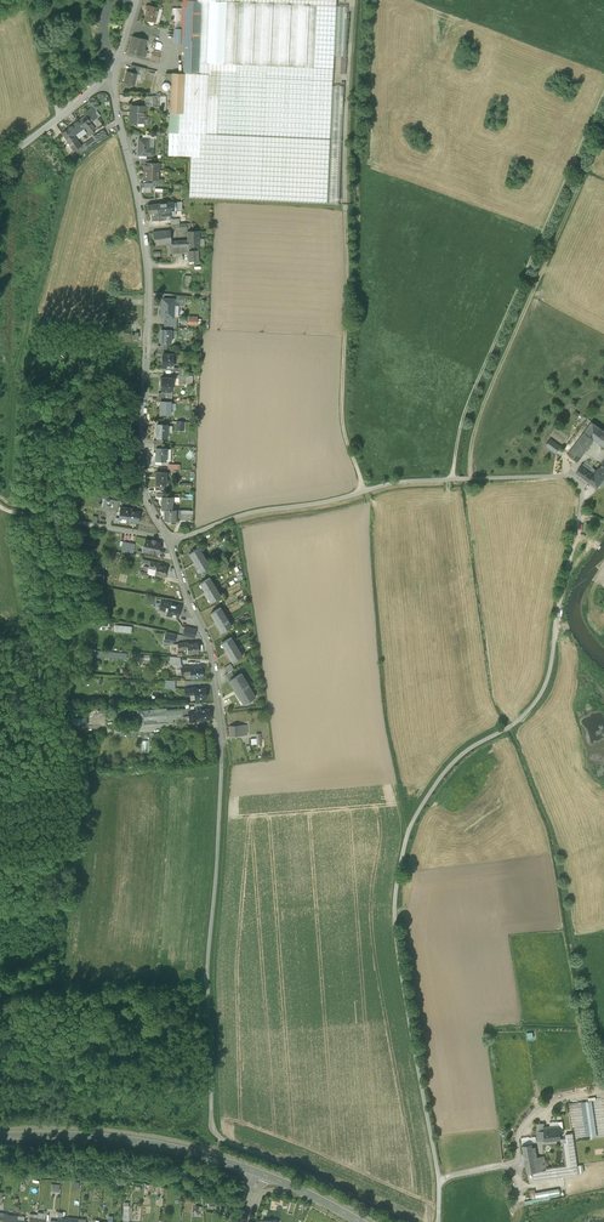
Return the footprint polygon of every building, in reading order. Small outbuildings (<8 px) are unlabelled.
[(178,133),(330,139),(333,86),(334,56),(337,6),(337,0),(197,0),(188,0),(182,0),(182,8),(181,29),(183,29),(182,37),(193,37),(193,55),(192,74),(192,75),(183,74),(171,74),(171,82),(170,97),(169,113),(169,132),(178,133)] [(144,19),(156,22),(159,8),(147,6),(144,19)] [(337,6),(334,56),(345,56),(348,7),(337,6)] [(175,29),(181,29),(182,8),(172,8),(172,21),(175,21),(175,29)] [(174,44),(182,45),(182,37),(183,29),(181,29),(175,29),(174,44)] [(147,50),(145,49),(147,40),(132,36),(130,45),(128,52),(143,56),(146,57),(147,50)] [(193,37),(182,37),(182,45),(182,52),(184,52),(183,74),(192,75),(192,74),(193,55),(193,37)] [(158,60),(160,53),(153,52),(151,59),(158,60)] [(147,69),(140,67),(133,65),(132,69),(131,72),(137,74),(142,75),(145,76),(147,69)] [(124,83),(134,86),(136,80),(137,74),(131,72),(127,71),(124,83)] [(333,86),(330,139),(342,140),(344,86),(333,86)] [(151,107),(159,107),(160,96),(152,96),(151,106),(151,107)] [(94,98),(90,101),(92,102),(94,100),(97,103),(95,106),(97,107),(96,109),(94,107),(93,109),(92,109),(95,112),(96,111),(101,106),(96,101),(97,101),(94,98)] [(144,123),(149,123),(150,117),(144,117),(145,106),(131,106),(131,116),(130,116),(129,122),(137,123),(144,123)] [(83,113),(85,115),(91,122),(94,120),(97,118),(97,117),(94,113),(95,112),(92,109),(91,107),(83,113)] [(79,120),(80,120),(85,127),(91,122),(85,115),(79,120)] [(103,125),(97,118),(94,120),(99,127),(100,128),(103,125)] [(80,120),(68,128),(74,135),(75,134),(83,128),(85,127),(80,120)] [(99,127),(94,120),(91,122),(96,129),(99,127)] [(91,122),(85,127),(90,133),(96,129),(91,122)] [(79,142),(74,135),(68,128),(62,133),(71,148),(73,152),(77,149),(81,146),(79,142)] [(87,133),(83,128),(75,134),(79,139),(87,133)] [(103,130),(96,134),(100,141),(107,136),(103,130)] [(167,155),(177,156),(178,133),(169,132),(167,155)] [(328,203),(330,139),(178,133),(177,156),(191,156),(189,197),(328,203)] [(83,145),(84,146),(86,150),(97,143),(93,138),(83,145)] [(139,138),(138,155),(139,155),(146,155),(153,156),(153,149),(149,148),(149,139),(142,138),(139,138)] [(76,157),(86,150),(84,146),(81,148),(82,150),(79,152),(77,149),(73,152),(76,157)] [(159,179),(159,171),(145,170),(144,179),(152,180),(159,180),(159,179)] [(172,202),(156,204),(157,212),(170,211),(177,211),(182,210),(182,202),(172,203),(172,202)] [(151,213),(157,212),(156,204),(147,205),(149,213),(151,213)] [(170,216),(170,211),(157,212),(151,213),(152,220),(171,218),(170,216)] [(164,244),(166,244),(169,243),(169,244),(171,244),(171,241),(170,230),(162,231),(164,244)] [(153,232),(154,245),(164,244),(162,231),(153,232)] [(187,240),(188,246),(199,246),(199,239),(198,231),(187,231),(187,240)] [(188,253),(189,261),(198,260),(198,250),(188,251),(188,253)] [(179,305),(174,305),(174,299),(163,298),(163,309),(161,309),(161,317),(172,317),(173,317),(177,317),(177,316),(178,316),(179,305)] [(198,316),(188,316),(188,325),(197,325),(198,316)] [(165,326),(175,327),(175,319),(165,318),(165,326)] [(166,343),(171,343),(171,337),(171,330),(161,330),(160,342),(161,342),(166,343)] [(158,346),(157,350),(157,354),(162,354),(165,354),(165,350),(166,346),(160,346),(158,346)] [(162,367),(172,367),(173,357),(173,356),(173,354),(165,354),(162,354),(162,367)] [(166,391),(171,391),(172,378),(161,378),(161,390),(166,391)] [(158,393),(158,397),(158,401),(160,401),(166,401),(166,398),(166,393),(161,393),(158,393)] [(160,414),(170,414),(170,410),(171,403),(171,401),(166,401),(160,401),(160,414)] [(580,414),(575,411),(572,416),(576,419),(580,414)] [(592,422),(584,432),(594,440),(599,443),(603,447),(603,431),(592,422)] [(162,437),(167,438),(167,426),(167,425),(157,424),(156,437),(157,437),(162,437)] [(578,462),(594,440),(584,432),(568,454),(578,462)] [(546,445),(556,453),(560,446),(551,439),(546,445)] [(154,440),(154,444),(153,448),(156,448),(161,448),(162,444),(162,441),(157,440),(154,440)] [(161,461),(166,461),(166,448),(161,448),(156,448),(155,461),(161,461)] [(591,470),(593,468),(593,467),(585,462),(583,464),(591,470)] [(576,473),(588,482),(596,470),(593,468),(591,470),(583,464),(576,473)] [(600,484),(603,478),(603,472),(599,469),(598,468),(596,470),(588,482),(597,488),(600,484)] [(165,485),(166,485),(166,472),(156,472),(156,485),(158,485),(165,485)] [(161,510),(165,510),(172,510),(172,501),(172,497),(164,497),(162,497),(161,510)] [(101,507),(117,510),(119,501),(103,498),(101,507)] [(119,523),(127,525),(127,520),(138,522),(139,512),(132,511),(133,509),(121,507),(119,523)] [(176,510),(172,510),(165,510),(164,521),(176,521),(176,510)] [(184,519),(192,520),(193,511),(184,511),(184,519)] [(144,551),(158,554),(158,552),(161,553),(162,550),(159,549),(160,543),(155,542),(156,542),(155,542),(155,541),(155,542),(152,541),(152,540),(152,541),(145,539),(144,546),(145,546),(145,545),(146,546),(145,550),(144,550),(144,551)] [(122,550),(133,553),(135,544),(124,541),(122,550)] [(189,554),(200,572),(210,566),(199,548),(189,554)] [(155,574),(165,577),(167,567),(160,565),(160,563),(150,561),(149,564),(148,569),(155,570),(155,574)] [(200,584),(211,602),(221,596),(210,578),(200,584)] [(167,615),(178,617),(180,606),(172,605),(173,603),(162,601),(160,609),(168,610),(167,615)] [(211,614),(222,632),(232,626),(220,608),(211,614)] [(115,625),(115,626),(128,628),(128,633),(131,633),(132,627),(115,625)] [(196,629),(185,627),(183,635),(194,637),(196,629)] [(165,632),(163,642),(164,645),(174,644),(176,634),(165,632)] [(221,643),(232,662),(242,656),(231,637),(221,643)] [(187,649),(188,654),(192,654),(192,653),(199,652),(198,643),(188,644),(188,642),(177,643),(178,650),(187,649)] [(175,665),(181,665),(180,657),(170,656),(170,664),(175,665)] [(224,667),(228,673),(231,671),(234,670),(230,664),(224,667)] [(191,673),(191,679),(196,678),(196,677),(203,676),(202,667),(192,668),(192,667),(181,668),(182,674),(191,673)] [(235,677),(231,671),(228,673),(225,675),(229,681),(235,677)] [(229,681),(243,704),(255,697),(242,673),(235,677),(229,681)] [(164,688),(175,688),(175,681),(164,680),(164,688)] [(195,694),(195,699),(200,699),(199,698),(206,697),(205,688),(196,689),(196,687),(185,689),(186,695),(190,695),(195,694)] [(196,709),(190,710),(189,710),(190,718),(186,718),(187,722),(204,720),(203,719),(211,719),(209,709),(200,710),(199,706),(196,707),(196,709)] [(176,718),(187,722),(186,718),(190,718),(189,710),(190,710),(190,708),(183,709),(183,708),(166,710),(166,711),(162,711),(161,709),(151,710),(138,711),(139,723),(144,723),(144,727),(153,726),(154,727),(157,727),(156,722),(159,722),(167,722),(167,721),(167,720),(173,719),(176,718)] [(230,736),(244,735),(243,725),(229,726),(230,736)] [(549,1122),(550,1127),(559,1126),(559,1128),(560,1132),(563,1131),(562,1121),(549,1122)] [(538,1126),(538,1131),(543,1130),(545,1141),(561,1139),(560,1134),(560,1132),(559,1128),(559,1126),(550,1127),(543,1127),(543,1125),(538,1126)] [(535,1142),(545,1141),(543,1130),(538,1131),(534,1131),(535,1137),(535,1142)] [(546,1170),(537,1172),(533,1172),(534,1181),(578,1174),(578,1173),(577,1165),(572,1133),(572,1132),(571,1132),(571,1133),(565,1134),(566,1138),(567,1143),(564,1143),(567,1166),(546,1169),(546,1170)] [(521,1139),(522,1146),(531,1144),(535,1142),(535,1137),(530,1138),(528,1137),(521,1139)] [(524,1154),(524,1155),(533,1154),(532,1147),(531,1144),(522,1146),(524,1154)] [(537,1157),(534,1158),(537,1172),(546,1170),(546,1169),(544,1156),(537,1157)] [(534,1158),(525,1160),(525,1161),(527,1173),(533,1172),(537,1172),(534,1158)] [(60,1185),(51,1184),(50,1191),(59,1192),(60,1185)] [(535,1193),(536,1199),(536,1200),(549,1197),(560,1195),(559,1188),(535,1193)]
